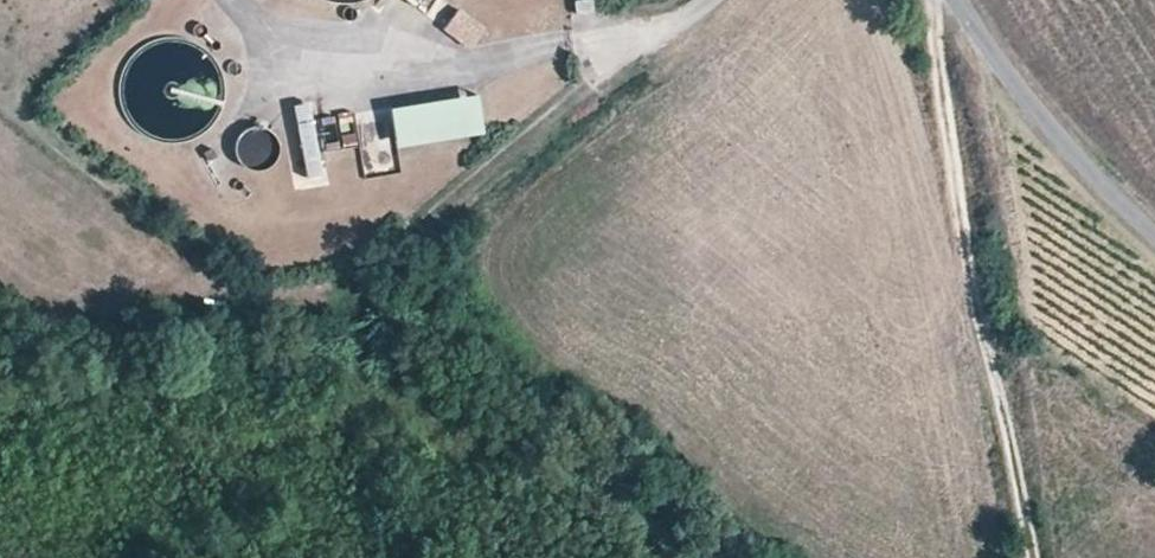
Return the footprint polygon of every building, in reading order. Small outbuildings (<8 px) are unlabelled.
[(591,0),(574,2),(576,14),(592,13),(591,0)] [(486,29),(457,7),(442,28),(470,49),(486,29)] [(152,38),(141,44),(131,53),(123,64),(119,76),(117,89),(119,104),(124,115),(133,127),(140,132),(153,140),(164,143),(178,143),(190,140),(199,136),(209,129),(216,121),(221,114),(224,105),(227,93),(226,78),(222,66),(216,55),(208,47),(200,41),(191,37),(183,35),(174,34),(164,34),(152,38)] [(480,95),(391,108),(398,148),(486,135),(480,95)] [(321,115),(325,148),(358,144),(354,111),(321,115)] [(277,138),(274,134),(271,131),(266,129),(259,127),(253,127),(247,131),(241,135),(238,140),(237,144),(236,149),(237,154),(239,160),(242,164),(248,170),(254,171),(261,171),(268,169),(273,166),(277,162),(279,157),(281,151),(280,147),(280,144),(277,138)]
